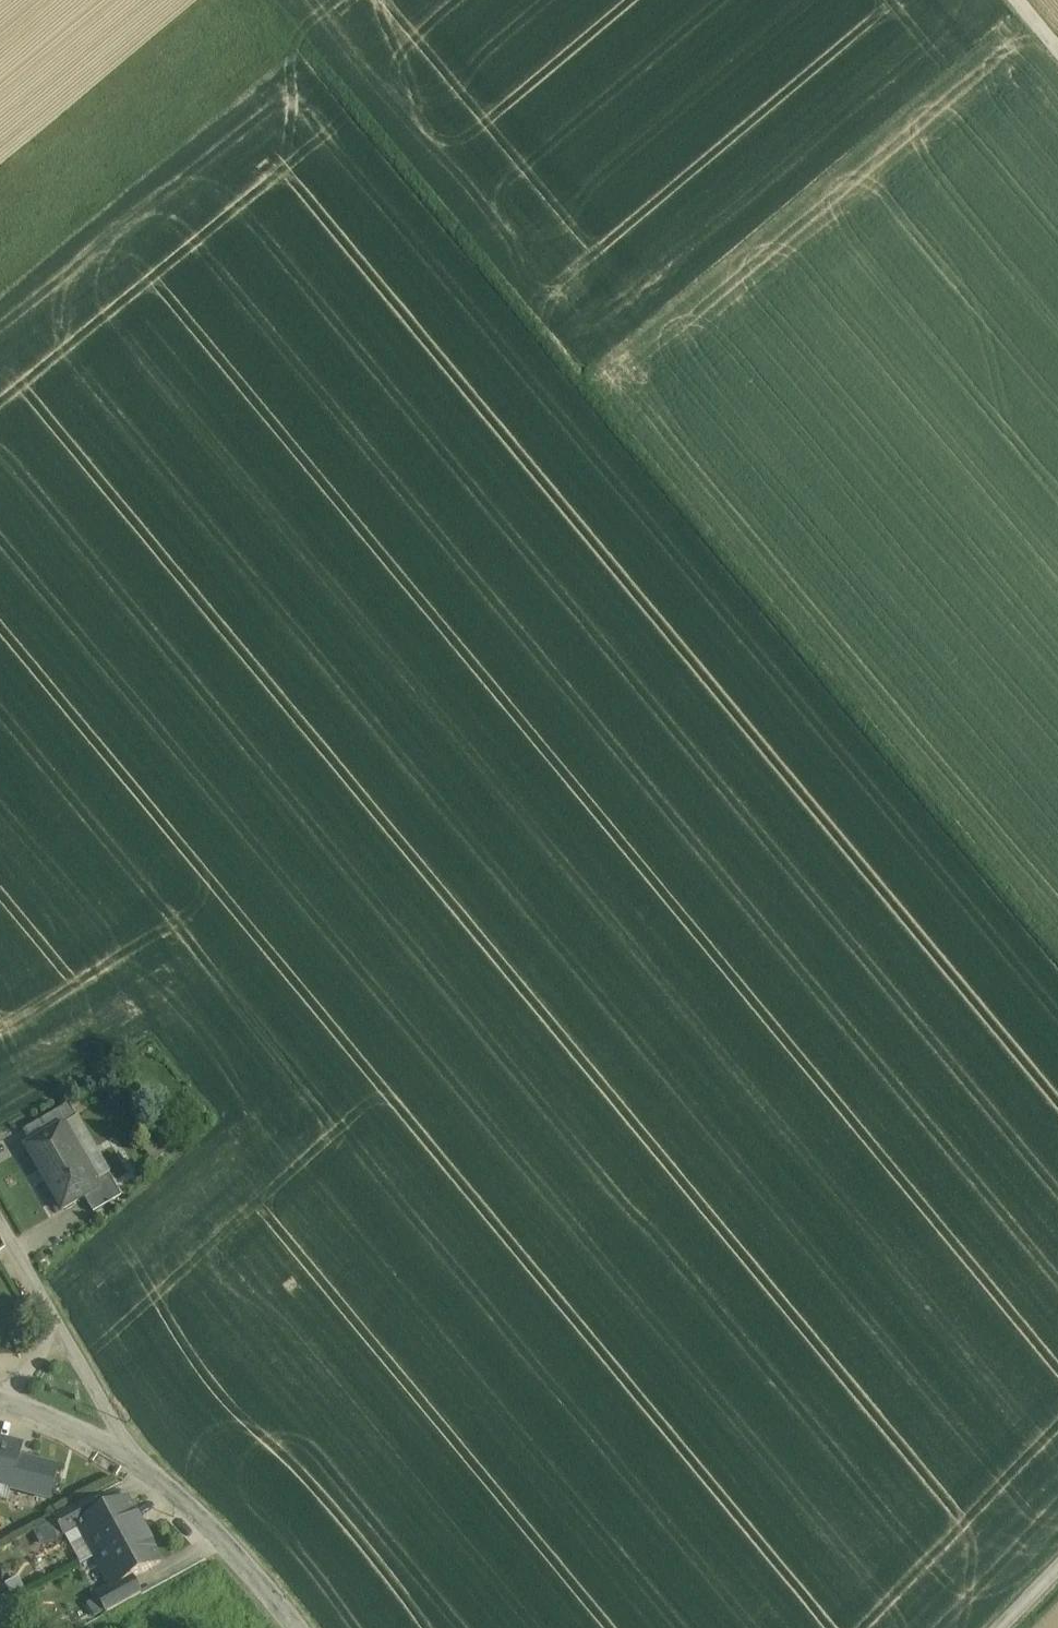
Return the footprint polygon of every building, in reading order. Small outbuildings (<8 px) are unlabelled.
[(96,1191),(61,1128),(27,1149),(63,1211),(96,1191)] [(0,1443),(0,1486),(50,1499),(58,1471),(18,1461),(22,1448),(0,1443)] [(90,1499),(55,1518),(65,1536),(80,1528),(80,1527),(99,1516),(90,1499)] [(99,1516),(80,1527),(80,1528),(82,1531),(83,1531),(81,1535),(90,1551),(95,1552),(98,1557),(144,1532),(127,1501),(99,1516)] [(144,1532),(98,1557),(100,1562),(99,1567),(107,1582),(112,1584),(114,1587),(114,1588),(132,1578),(161,1563),(144,1532)] [(132,1578),(114,1588),(114,1587),(97,1596),(107,1614),(141,1595),(132,1578)]
